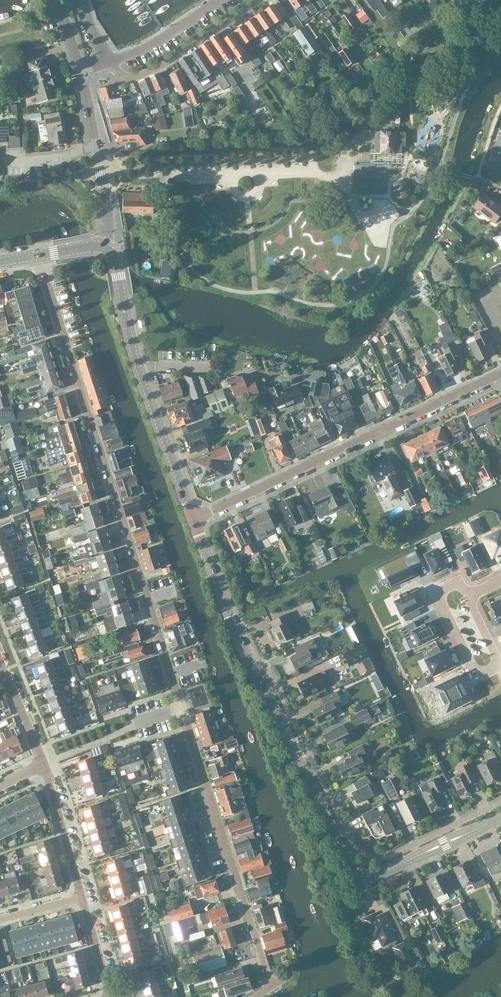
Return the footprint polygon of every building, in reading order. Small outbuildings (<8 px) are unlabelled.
[(302,0),(288,0),(302,21),(307,18),(300,7),(304,4),(302,0)] [(304,4),(312,15),(317,11),(309,0),(302,0),(304,4)] [(321,8),(325,6),(321,0),(315,0),(321,8)] [(373,11),(382,5),(379,0),(366,0),(373,11)] [(274,5),(264,12),(273,25),(278,22),(286,30),(289,28),(283,18),(274,5)] [(363,10),(362,11),(355,15),(362,24),(370,19),(363,10)] [(320,48),(314,40),(320,36),(311,22),(303,27),(292,11),(287,15),(298,31),(293,34),(303,49),(301,50),(306,57),(308,56),(315,66),(327,58),(320,48)] [(273,25),(264,12),(254,19),(266,36),(272,45),(277,42),(268,29),(273,25)] [(356,27),(350,18),(344,22),(350,31),(356,27)] [(266,36),(254,19),(244,26),(252,39),(257,46),(262,42),(261,40),(266,36)] [(252,39),(244,26),(234,32),(252,59),(252,60),(257,67),(262,64),(248,42),(252,39)] [(198,50),(205,61),(206,61),(211,68),(221,61),(222,64),(223,64),(224,66),(227,68),(234,63),(233,60),(232,58),(232,57),(238,66),(245,61),(242,57),(246,54),(231,34),(222,41),(218,35),(197,49),(198,50)] [(281,59),(286,56),(280,48),(276,52),(281,59)] [(214,79),(214,76),(219,84),(226,80),(218,68),(212,72),(205,61),(198,50),(197,50),(196,51),(192,54),(190,55),(191,55),(189,55),(187,56),(186,58),(185,58),(185,59),(180,62),(180,61),(179,62),(194,86),(205,78),(207,81),(209,82),(214,79)] [(270,64),(275,60),(270,53),(265,56),(270,64)] [(350,56),(343,61),(347,68),(354,62),(350,56)] [(40,103),(55,99),(52,89),(53,88),(47,68),(46,68),(43,58),(27,62),(30,73),(29,73),(35,94),(37,93),(40,103)] [(285,68),(279,60),(273,64),(279,72),(285,68)] [(188,90),(180,70),(169,75),(179,95),(188,90)] [(155,93),(161,106),(164,105),(165,105),(161,95),(163,95),(165,95),(167,94),(169,93),(160,73),(149,78),(155,93)] [(237,84),(230,74),(225,77),(232,87),(237,84)] [(255,89),(265,82),(261,77),(251,84),(255,89)] [(161,108),(161,106),(155,93),(149,78),(138,82),(144,98),(150,95),(153,104),(155,103),(158,109),(161,108)] [(140,92),(136,83),(129,84),(133,94),(140,92)] [(124,94),(122,86),(99,89),(103,101),(114,100),(114,95),(120,94),(124,94)] [(239,100),(245,96),(238,86),(233,90),(239,100)] [(188,91),(192,101),(194,106),(200,103),(194,89),(188,91)] [(114,100),(103,101),(106,110),(122,108),(121,101),(133,99),(132,94),(120,95),(120,94),(114,95),(114,100)] [(148,113),(144,104),(139,105),(142,114),(148,113)] [(9,114),(17,114),(16,105),(9,106),(9,114)] [(122,108),(106,110),(109,119),(132,116),(130,107),(122,108)] [(168,126),(161,108),(158,109),(160,116),(151,119),(154,130),(168,126)] [(41,121),(40,113),(30,115),(31,123),(39,122),(39,125),(45,124),(49,144),(53,143),(53,146),(65,145),(62,127),(63,127),(62,120),(60,120),(59,112),(44,115),(45,121),(41,121)] [(129,122),(128,116),(109,119),(113,132),(130,130),(129,122)] [(6,143),(6,137),(9,137),(9,127),(0,128),(0,143),(6,143)] [(116,143),(138,141),(139,146),(146,145),(144,129),(144,127),(141,127),(141,130),(113,132),(116,143)] [(375,132),(374,153),(401,153),(401,147),(405,147),(405,133),(375,132)] [(489,162),(500,167),(500,135),(489,162)] [(14,148),(13,136),(9,137),(6,137),(6,143),(8,143),(8,149),(14,148)] [(395,185),(393,190),(396,196),(401,198),(407,195),(409,189),(406,184),(400,182),(395,185)] [(153,214),(154,194),(123,193),(122,213),(153,214)] [(500,204),(499,206),(491,200),(491,199),(485,194),(475,207),(496,223),(500,216),(500,205),(500,204)] [(163,261),(162,269),(171,270),(172,262),(163,261)] [(492,269),(496,277),(500,274),(500,264),(492,269)] [(3,285),(0,286),(3,303),(17,299),(33,294),(31,285),(29,286),(28,284),(26,283),(24,285),(24,287),(4,293),(3,285)] [(37,305),(33,294),(17,299),(3,303),(3,305),(6,305),(6,303),(9,302),(10,307),(6,308),(8,314),(37,305)] [(40,316),(37,305),(8,314),(10,319),(22,316),(23,320),(40,316)] [(43,326),(40,316),(23,320),(24,325),(12,329),(13,334),(43,326)] [(447,323),(438,327),(447,344),(455,340),(452,333),(447,323)] [(46,336),(43,326),(13,334),(15,340),(28,336),(29,341),(46,336)] [(56,328),(48,329),(51,342),(58,340),(56,328)] [(478,362),(490,356),(485,346),(490,343),(484,331),(474,336),(476,340),(469,343),(478,362)] [(388,343),(385,335),(380,337),(384,345),(388,343)] [(16,350),(17,355),(33,350),(34,355),(50,350),(47,341),(22,349),(16,350)] [(89,342),(77,346),(80,355),(92,350),(89,342)] [(446,354),(439,358),(448,376),(459,371),(454,360),(459,358),(453,346),(444,350),(446,354)] [(50,350),(34,355),(29,357),(30,361),(20,364),(22,370),(28,368),(53,360),(50,350)] [(79,367),(84,380),(97,376),(97,375),(91,357),(78,361),(80,367),(79,367)] [(56,370),(53,360),(28,368),(22,370),(24,375),(39,370),(41,374),(56,370)] [(395,366),(398,373),(400,377),(399,378),(411,402),(421,397),(422,395),(416,383),(415,384),(413,382),(410,384),(410,386),(404,373),(403,373),(399,364),(395,366)] [(427,395),(438,390),(430,374),(432,373),(428,365),(423,367),(426,375),(419,379),(427,395)] [(33,387),(59,379),(56,370),(41,374),(42,379),(32,382),(18,386),(19,391),(20,391),(26,389),(33,387)] [(99,374),(97,375),(97,376),(84,380),(89,395),(102,391),(102,390),(98,379),(100,378),(99,374)] [(364,376),(358,379),(361,385),(367,382),(364,376)] [(203,394),(197,377),(184,377),(192,400),(204,396),(203,394)] [(206,377),(197,377),(203,394),(211,391),(206,377)] [(243,400),(258,394),(252,379),(243,382),(241,377),(238,379),(238,377),(233,377),(226,380),(229,388),(231,387),(235,398),(241,395),(243,400)] [(399,378),(394,380),(396,383),(390,386),(394,395),(399,406),(401,407),(411,402),(399,378)] [(33,387),(26,389),(28,395),(28,394),(35,392),(35,391),(45,388),(46,393),(62,388),(59,379),(33,387)] [(384,392),(389,390),(384,380),(379,383),(384,392)] [(165,404),(190,395),(185,384),(179,386),(177,381),(159,387),(165,404)] [(348,381),(343,383),(347,391),(352,388),(348,381)] [(312,388),(311,391),(311,396),(317,397),(330,399),(331,391),(331,385),(327,384),(326,389),(312,386),(312,388)] [(306,408),(312,406),(307,393),(311,391),(312,388),(306,387),(299,390),(297,386),(280,393),(277,386),(269,389),(276,406),(285,403),(287,407),(303,401),(306,408)] [(104,390),(102,390),(102,391),(89,395),(94,411),(100,409),(107,407),(103,395),(106,394),(104,390)] [(222,391),(206,397),(213,415),(229,409),(222,391)] [(320,404),(317,397),(311,396),(311,391),(307,393),(312,406),(313,406),(314,409),(321,406),(320,404)] [(345,392),(334,398),(350,431),(360,426),(361,424),(355,412),(353,408),(355,407),(348,393),(345,392)] [(385,392),(374,397),(376,400),(383,416),(394,411),(386,395),(385,392)] [(365,405),(360,407),(367,423),(383,416),(376,400),(374,397),(374,396),(372,393),(362,398),(365,405)] [(2,396),(0,397),(0,410),(10,407),(7,395),(2,397),(2,396)] [(55,410),(68,406),(64,395),(43,401),(45,408),(38,410),(40,415),(42,414),(55,410)] [(490,420),(498,416),(497,414),(500,412),(500,400),(499,396),(481,405),(489,420),(490,420)] [(334,398),(330,399),(320,404),(321,406),(328,420),(330,419),(332,423),(338,435),(340,436),(350,431),(334,398)] [(213,415),(210,407),(198,411),(195,401),(189,403),(188,401),(166,409),(170,418),(171,418),(173,425),(180,423),(181,426),(190,423),(189,422),(194,421),(195,422),(196,422),(195,421),(199,420),(200,421),(207,418),(213,416),(213,415)] [(471,428),(472,428),(476,429),(482,426),(483,423),(484,423),(491,437),(497,434),(490,420),(489,420),(481,405),(463,413),(470,426),(471,428)] [(44,420),(50,418),(57,416),(59,422),(71,418),(68,406),(55,410),(42,414),(44,420)] [(17,422),(16,422),(14,415),(10,407),(0,410),(0,426),(0,427),(3,426),(14,423),(17,422)] [(35,416),(33,409),(14,415),(16,422),(35,416)] [(114,420),(113,420),(110,411),(101,414),(100,409),(94,411),(98,425),(103,441),(111,439),(112,440),(120,438),(114,420)] [(264,417),(261,419),(255,421),(261,435),(270,432),(264,417)] [(460,417),(448,423),(443,425),(451,441),(453,444),(462,440),(460,435),(467,432),(460,417)] [(283,419),(277,422),(280,429),(281,433),(288,429),(286,426),(294,422),(292,418),(284,422),(283,419)] [(191,453),(208,447),(207,442),(209,441),(205,433),(203,433),(203,432),(213,429),(213,428),(216,427),(213,419),(210,420),(209,419),(187,427),(189,433),(184,435),(191,453)] [(3,426),(7,439),(21,435),(17,422),(14,423),(3,426)] [(46,440),(47,440),(75,431),(73,422),(58,426),(60,431),(45,436),(46,440)] [(324,426),(312,432),(319,446),(331,440),(324,426)] [(438,453),(450,447),(440,428),(428,433),(436,450),(438,453)] [(75,431),(47,440),(49,449),(46,450),(46,451),(78,441),(75,431)] [(319,446),(312,432),(301,437),(308,451),(319,446)] [(308,451),(301,437),(299,433),(293,436),(295,440),(290,442),(297,457),(308,451)] [(428,433),(417,439),(425,455),(436,450),(428,433)] [(280,463),(290,459),(286,450),(287,449),(281,436),(270,441),(274,449),(271,450),(275,458),(277,457),(280,463)] [(16,437),(6,440),(7,442),(9,448),(10,451),(16,449),(20,448),(16,437)] [(111,450),(123,446),(121,439),(109,442),(111,450)] [(425,455),(417,439),(403,445),(411,462),(425,455)] [(84,460),(78,441),(46,451),(49,460),(46,461),(48,466),(62,461),(64,466),(84,460)] [(31,444),(20,448),(16,449),(17,450),(9,452),(12,459),(19,456),(18,455),(29,452),(29,451),(33,450),(31,444)] [(251,446),(244,448),(247,454),(253,452),(251,446)] [(219,462),(220,464),(231,460),(226,447),(190,461),(196,478),(198,477),(207,474),(204,467),(219,462)] [(108,455),(114,472),(126,468),(120,451),(108,455)] [(370,466),(373,472),(369,474),(368,477),(371,482),(374,484),(382,480),(392,500),(403,494),(393,475),(396,473),(388,457),(370,466)] [(32,471),(30,466),(29,462),(22,465),(21,461),(13,464),(18,481),(26,478),(25,473),(32,471)] [(66,473),(59,475),(60,480),(88,472),(85,462),(65,469),(66,473)] [(224,475),(220,464),(219,462),(204,467),(207,474),(198,477),(201,484),(224,475)] [(483,483),(493,477),(487,464),(476,470),(483,483)] [(126,468),(114,472),(117,480),(133,475),(130,467),(126,468)] [(463,471),(457,474),(462,485),(468,482),(463,471)] [(91,481),(88,472),(60,480),(55,482),(56,487),(62,485),(75,481),(77,485),(91,481)] [(445,472),(440,474),(450,495),(455,493),(445,472)] [(138,475),(118,481),(123,499),(132,496),(129,488),(141,484),(138,475)] [(35,477),(29,479),(21,481),(24,491),(32,489),(31,489),(38,487),(35,477)] [(72,492),(57,496),(59,501),(94,490),(91,481),(77,485),(78,490),(72,492)] [(325,514),(325,511),(324,508),(328,506),(330,510),(342,504),(337,492),(331,495),(327,487),(308,496),(316,512),(316,511),(318,515),(320,516),(325,514)] [(413,487),(403,492),(410,507),(411,507),(413,511),(422,507),(420,502),(420,501),(413,487)] [(24,491),(22,492),(25,501),(35,498),(32,489),(24,491)] [(60,506),(73,502),(74,507),(82,504),(97,500),(94,490),(59,501),(60,506)] [(139,496),(132,499),(134,502),(123,506),(127,518),(141,513),(138,505),(142,504),(139,496)] [(420,502),(422,507),(425,512),(436,507),(430,496),(420,501),(420,502)] [(290,499),(279,505),(290,527),(296,524),(297,525),(309,519),(302,505),(295,508),(290,499)] [(12,515),(24,511),(21,501),(12,504),(13,508),(10,509),(12,515)] [(81,509),(84,520),(100,515),(100,513),(100,512),(100,510),(99,510),(97,504),(81,509)] [(32,522),(45,518),(42,508),(29,513),(32,522)] [(66,519),(76,516),(74,509),(64,512),(66,519)] [(268,531),(274,528),(266,511),(255,516),(257,521),(250,524),(258,541),(270,535),(268,531)] [(26,519),(24,513),(13,518),(15,523),(26,519)] [(143,516),(144,516),(143,513),(127,518),(131,530),(146,525),(143,516)] [(101,516),(100,515),(84,520),(86,525),(70,530),(72,537),(88,532),(87,531),(104,525),(102,520),(103,519),(102,517),(101,516)] [(476,519),(468,523),(474,535),(475,537),(483,534),(476,519)] [(153,525),(155,524),(154,520),(148,522),(149,526),(132,532),(137,545),(151,540),(149,534),(155,532),(153,525)] [(6,539),(5,538),(3,531),(12,528),(10,523),(0,527),(1,528),(0,528),(0,541),(6,539)] [(468,523),(463,525),(467,534),(468,534),(470,537),(474,535),(468,523)] [(28,524),(15,527),(17,536),(30,533),(28,524)] [(224,531),(233,551),(244,546),(248,555),(255,551),(249,538),(243,541),(236,525),(224,531)] [(72,537),(74,544),(90,539),(92,544),(108,539),(107,537),(108,536),(107,534),(106,534),(104,528),(88,533),(88,532),(72,537)] [(483,539),(492,557),(495,556),(498,561),(500,560),(500,535),(499,532),(483,539)] [(5,538),(6,539),(0,541),(0,554),(10,550),(9,549),(7,542),(16,539),(14,534),(5,538)] [(290,549),(284,537),(277,540),(284,553),(285,552),(287,557),(291,554),(289,550),(290,549)] [(28,540),(30,548),(37,546),(35,538),(28,540)] [(84,554),(72,558),(74,563),(91,557),(91,556),(111,549),(109,544),(110,543),(109,541),(108,541),(108,539),(92,544),(84,546),(86,553),(84,554)] [(451,561),(441,539),(433,542),(437,549),(424,555),(433,575),(447,568),(445,564),(451,561)] [(333,554),(341,551),(339,544),(331,547),(333,554)] [(9,549),(10,550),(0,554),(0,567),(14,562),(14,560),(11,553),(20,550),(18,546),(9,549)] [(459,547),(450,551),(456,564),(465,560),(471,574),(485,567),(474,546),(461,552),(459,547)] [(139,552),(142,563),(160,557),(156,547),(139,552)] [(404,557),(381,568),(388,583),(391,588),(414,576),(411,571),(409,567),(420,562),(414,550),(403,555),(404,557)] [(91,557),(74,563),(75,567),(90,562),(90,564),(97,562),(99,568),(115,563),(115,561),(115,560),(115,558),(113,557),(112,551),(91,558),(91,557)] [(14,560),(14,562),(0,567),(0,570),(3,579),(18,573),(18,571),(15,564),(24,561),(22,557),(14,560)] [(163,568),(160,557),(142,563),(146,573),(163,568)] [(29,569),(44,567),(43,558),(28,560),(29,569)] [(116,564),(115,563),(99,568),(101,574),(93,576),(94,578),(84,581),(85,585),(98,581),(102,580),(102,579),(119,573),(117,568),(118,567),(117,565),(116,564)] [(26,568),(18,571),(18,573),(3,579),(7,590),(22,585),(19,576),(28,573),(26,568)] [(99,585),(100,587),(102,593),(123,586),(122,585),(123,584),(122,581),(121,581),(119,575),(103,580),(99,582),(98,581),(85,585),(86,589),(99,585)] [(38,588),(46,585),(43,578),(35,581),(38,588)] [(62,593),(58,581),(51,583),(55,595),(62,593)] [(102,599),(93,602),(95,609),(117,602),(116,600),(126,597),(124,592),(125,591),(124,588),(123,588),(123,586),(102,593),(100,594),(102,599)] [(27,597),(36,594),(34,590),(25,593),(25,595),(11,600),(15,611),(30,606),(30,604),(27,597)] [(401,599),(395,602),(401,615),(402,615),(405,621),(420,614),(417,608),(422,606),(419,601),(420,600),(420,599),(420,598),(417,593),(416,591),(409,595),(408,592),(399,596),(401,599)] [(165,628),(179,623),(184,621),(179,604),(185,602),(184,599),(173,603),(159,608),(165,628)] [(490,604),(496,618),(500,616),(500,599),(490,604)] [(38,601),(30,604),(30,606),(15,611),(19,623),(34,617),(34,615),(31,608),(40,605),(38,601)] [(118,605),(117,602),(95,609),(97,616),(106,613),(108,620),(114,618),(131,613),(130,611),(131,610),(130,607),(129,607),(128,601),(118,605)] [(303,612),(314,608),(311,601),(300,605),(303,612)] [(43,612),(34,615),(34,617),(19,623),(24,634),(39,628),(38,627),(36,620),(44,617),(48,615),(46,611),(42,612),(43,612)] [(134,623),(133,618),(133,617),(133,615),(132,614),(131,613),(114,618),(117,624),(104,628),(106,635),(119,631),(118,628),(134,623)] [(286,614),(270,622),(273,629),(271,630),(278,644),(292,637),(287,626),(291,624),(286,614)] [(75,630),(71,617),(63,619),(67,633),(75,630)] [(185,635),(193,632),(195,631),(193,625),(190,626),(189,626),(189,624),(191,623),(190,621),(188,621),(188,620),(165,630),(169,641),(182,636),(185,635)] [(47,623),(38,627),(39,628),(24,634),(28,645),(43,640),(42,638),(40,631),(48,628),(52,627),(52,626),(54,625),(52,621),(47,623)] [(414,622),(400,629),(405,638),(408,636),(414,647),(417,645),(418,646),(417,646),(418,647),(437,637),(437,638),(438,637),(437,637),(435,632),(435,631),(433,628),(433,627),(430,622),(431,622),(430,622),(424,625),(424,624),(423,624),(423,625),(421,627),(420,626),(420,627),(417,628),(414,622)] [(120,634),(124,646),(112,650),(113,655),(114,655),(124,652),(139,647),(138,643),(141,642),(137,629),(120,634)] [(51,635),(42,638),(43,640),(28,645),(32,657),(47,651),(44,642),(53,639),(59,637),(57,632),(51,635)] [(194,637),(193,632),(185,635),(182,636),(169,641),(173,652),(185,647),(184,644),(189,642),(188,639),(194,637)] [(313,639),(304,644),(293,649),(296,654),(291,657),(296,668),(321,656),(313,639)] [(343,654),(349,667),(369,657),(363,644),(343,654)] [(88,658),(84,646),(75,649),(79,661),(88,658)] [(142,646),(139,647),(124,652),(114,655),(113,655),(102,659),(104,665),(116,661),(123,658),(130,659),(131,661),(145,656),(144,652),(144,649),(142,647),(142,646)] [(426,661),(433,675),(452,666),(451,664),(452,664),(452,663),(451,663),(449,658),(449,657),(448,658),(448,656),(446,656),(444,652),(441,653),(438,648),(427,653),(429,659),(426,661)] [(35,666),(39,677),(54,672),(54,670),(51,664),(60,661),(58,656),(49,660),(50,661),(35,666)] [(133,670),(135,676),(150,671),(146,660),(118,669),(119,674),(133,670)] [(62,667),(54,670),(54,672),(39,677),(43,689),(59,683),(58,682),(56,675),(64,672),(62,667)] [(153,681),(150,671),(135,676),(137,682),(123,686),(124,690),(153,681)] [(297,684),(304,698),(325,688),(321,681),(327,678),(324,671),(318,674),(297,684)] [(458,676),(434,688),(446,712),(470,701),(465,692),(461,685),(462,685),(458,676)] [(66,679),(58,682),(59,683),(43,689),(48,700),(63,695),(62,693),(60,686),(68,683),(66,679)] [(157,692),(153,681),(124,690),(126,695),(140,691),(141,697),(157,692)] [(113,683),(105,685),(112,708),(125,704),(119,686),(115,687),(113,683)] [(112,708),(105,685),(97,688),(99,692),(94,694),(100,712),(112,708)] [(71,690),(62,693),(63,695),(48,700),(52,712),(67,706),(66,704),(64,697),(72,694),(71,690)] [(319,724),(338,714),(335,707),(342,703),(336,692),(321,699),(324,705),(313,711),(313,712),(313,714),(316,722),(317,721),(319,722),(319,724)] [(376,712),(389,707),(386,700),(373,705),(376,712)] [(75,701),(66,704),(67,706),(52,712),(56,723),(71,718),(71,716),(68,709),(76,706),(75,701)] [(91,713),(89,709),(71,716),(71,718),(56,723),(60,735),(75,729),(72,720),(80,717),(80,716),(91,713)] [(350,717),(354,726),(371,718),(366,709),(350,717)] [(194,716),(197,726),(214,721),(211,710),(194,716)] [(90,724),(98,722),(96,714),(88,716),(90,724)] [(217,731),(214,721),(197,726),(200,737),(217,731)] [(330,751),(350,741),(343,726),(342,727),(342,726),(335,729),(336,730),(323,736),(330,751)] [(12,737),(6,740),(4,741),(11,756),(22,752),(15,737),(17,736),(13,728),(9,730),(12,737)] [(221,742),(217,731),(200,737),(204,747),(221,742)] [(317,742),(322,736),(318,732),(313,738),(317,742)] [(0,743),(0,761),(11,756),(4,741),(6,740),(2,733),(0,734),(0,740),(1,742),(0,743)] [(144,753),(146,757),(175,748),(171,737),(156,742),(158,748),(144,753)] [(230,749),(239,746),(236,739),(228,742),(230,749)] [(139,746),(126,750),(134,773),(142,770),(140,766),(144,764),(139,746)] [(337,766),(344,778),(350,775),(352,776),(353,774),(356,772),(358,773),(359,771),(365,768),(360,757),(365,754),(361,746),(348,752),(350,758),(350,759),(346,761),(344,760),(343,762),(337,766)] [(96,770),(96,768),(94,761),(102,759),(100,754),(104,753),(103,747),(90,751),(91,757),(92,757),(92,759),(78,763),(81,775),(96,770)] [(178,758),(175,748),(146,757),(147,762),(161,757),(163,763),(178,758)] [(182,750),(183,759),(191,758),(189,749),(182,750)] [(134,773),(126,750),(114,754),(120,772),(124,771),(126,775),(134,773)] [(499,763),(493,752),(484,757),(486,762),(478,766),(487,785),(500,779),(493,765),(499,763)] [(232,772),(227,755),(217,758),(209,761),(210,765),(209,765),(216,788),(237,781),(234,771),(232,772)] [(181,769),(178,758),(163,763),(165,769),(151,773),(152,778),(160,775),(181,769)] [(108,765),(104,766),(96,768),(96,770),(81,775),(84,786),(100,782),(99,780),(97,773),(109,769),(108,765)] [(472,775),(467,765),(461,767),(464,773),(452,779),(461,798),(473,792),(467,778),(472,775)] [(185,779),(181,769),(160,775),(161,780),(167,778),(169,784),(185,779)] [(148,774),(136,778),(137,783),(149,779),(148,774)] [(100,782),(84,786),(88,798),(103,794),(101,784),(108,782),(107,777),(99,780),(100,782)] [(369,786),(371,785),(367,777),(353,784),(356,790),(351,793),(356,804),(373,796),(369,786)] [(125,787),(137,783),(136,778),(123,782),(125,787)] [(437,778),(427,783),(427,781),(418,786),(431,812),(444,806),(437,793),(443,790),(437,778)] [(188,790),(185,779),(169,784),(171,790),(165,792),(167,797),(188,790)] [(381,784),(389,801),(398,796),(390,779),(381,784)] [(221,804),(243,797),(249,795),(248,789),(241,791),(240,788),(233,790),(232,786),(216,791),(221,804)] [(34,794),(31,795),(26,796),(26,797),(22,799),(31,819),(36,828),(40,826),(37,820),(39,819),(38,816),(43,814),(34,794)] [(117,796),(121,808),(127,807),(123,794),(117,796)] [(165,806),(167,812),(182,807),(178,796),(157,803),(159,808),(165,806)] [(246,805),(243,797),(221,804),(224,817),(239,812),(242,821),(227,826),(231,839),(246,834),(253,832),(254,831),(250,819),(246,805)] [(397,803),(405,821),(407,824),(420,817),(410,797),(397,803)] [(31,819),(22,799),(20,800),(14,801),(15,803),(11,805),(20,825),(24,834),(28,832),(26,826),(28,825),(26,822),(31,819)] [(83,810),(86,821),(87,821),(101,817),(101,815),(99,808),(106,806),(105,801),(96,804),(97,806),(83,810)] [(361,814),(365,821),(371,834),(373,837),(377,838),(380,837),(394,830),(386,813),(383,814),(382,811),(384,810),(381,804),(376,807),(377,809),(374,811),(372,809),(361,814)] [(11,805),(9,806),(3,807),(3,808),(0,810),(0,812),(9,830),(13,839),(17,837),(14,831),(17,830),(15,827),(20,825),(11,805)] [(131,819),(127,807),(121,808),(125,821),(131,819)] [(185,817),(182,807),(167,812),(168,817),(162,819),(164,824),(185,817)] [(144,821),(155,817),(152,810),(142,814),(144,821)] [(0,812),(0,841),(2,845),(6,843),(3,837),(5,836),(4,833),(9,830),(0,812)] [(108,813),(101,815),(101,817),(87,821),(86,821),(89,833),(104,829),(104,826),(102,819),(109,817),(108,813)] [(189,827),(185,817),(164,824),(165,828),(171,826),(173,832),(189,827)] [(111,824),(104,826),(104,829),(89,833),(92,845),(108,840),(107,838),(105,831),(112,829),(111,824)] [(192,837),(189,827),(173,832),(175,838),(169,840),(171,844),(192,837)] [(236,855),(246,852),(248,857),(238,860),(242,872),(263,866),(260,854),(262,851),(262,848),(261,846),(260,842),(259,840),(257,838),(254,837),(253,832),(246,834),(246,835),(232,839),(233,845),(236,855)] [(115,836),(107,838),(108,840),(92,845),(95,856),(111,852),(108,843),(117,841),(117,842),(127,839),(125,833),(115,836)] [(195,848),(192,837),(171,844),(172,849),(178,847),(180,853),(195,848)] [(36,844),(39,856),(53,851),(49,840),(36,844)] [(500,871),(500,853),(499,854),(496,847),(481,855),(491,876),(500,871)] [(199,858),(195,848),(180,853),(182,858),(176,860),(177,865),(199,858)] [(56,863),(53,851),(39,856),(43,867),(56,863)] [(125,871),(124,869),(132,867),(130,859),(129,855),(120,858),(121,859),(106,863),(109,875),(125,871)] [(202,868),(199,858),(177,865),(179,870),(185,868),(187,873),(202,868)] [(475,889),(485,884),(480,873),(474,876),(467,862),(453,868),(463,887),(472,883),(475,889)] [(60,874),(56,863),(43,867),(46,878),(60,874)] [(140,865),(132,867),(124,869),(125,871),(109,875),(113,887),(128,882),(128,880),(126,873),(133,871),(133,872),(141,870),(140,865)] [(268,882),(274,880),(269,865),(251,871),(256,887),(248,890),(251,901),(267,896),(264,886),(266,887),(269,886),(268,882)] [(205,879),(202,868),(187,873),(189,879),(183,881),(184,886),(205,879)] [(63,885),(60,874),(46,878),(40,880),(40,877),(34,879),(34,881),(33,882),(34,885),(41,883),(42,886),(48,884),(50,889),(63,885)] [(148,875),(135,878),(128,880),(128,882),(113,887),(116,899),(131,894),(129,885),(144,881),(150,903),(155,902),(148,875)] [(435,898),(439,904),(449,899),(446,892),(452,890),(446,879),(441,881),(438,875),(427,881),(435,898)] [(16,878),(4,881),(8,895),(20,891),(16,878)] [(215,879),(200,884),(192,887),(197,900),(219,893),(217,886),(218,885),(217,883),(216,882),(215,879)] [(0,882),(0,897),(8,895),(4,881),(0,882)] [(425,907),(416,887),(400,894),(403,900),(394,905),(400,918),(410,914),(421,909),(424,915),(428,913),(425,907)] [(111,910),(114,922),(129,917),(129,915),(127,908),(135,906),(134,901),(125,904),(126,906),(111,910)] [(167,911),(171,923),(190,917),(193,916),(190,904),(167,911)] [(285,921),(281,906),(273,908),(272,905),(254,911),(259,927),(277,922),(278,923),(285,921)] [(213,928),(230,923),(225,907),(200,915),(203,925),(211,923),(213,928)] [(137,913),(129,915),(129,917),(114,922),(117,933),(133,929),(132,926),(130,920),(138,917),(137,913)] [(365,938),(369,938),(371,937),(373,940),(378,938),(382,947),(391,942),(394,947),(393,948),(402,966),(413,961),(404,943),(397,946),(395,941),(395,940),(391,931),(393,930),(385,913),(374,918),(372,915),(363,920),(365,925),(362,926),(360,929),(360,933),(362,936),(365,938)] [(62,918),(58,919),(66,952),(71,951),(69,943),(77,941),(70,916),(68,916),(62,916),(62,918)] [(193,927),(190,917),(171,923),(177,942),(188,939),(189,938),(187,929),(193,927)] [(50,921),(46,923),(54,954),(58,953),(56,946),(64,944),(58,919),(56,920),(50,920),(50,921)] [(157,920),(153,922),(153,921),(141,925),(140,924),(132,926),(133,929),(117,933),(121,945),(136,940),(136,938),(134,931),(142,929),(143,931),(154,928),(154,929),(159,927),(157,920)] [(276,932),(262,936),(267,950),(285,944),(281,932),(288,930),(285,922),(274,925),(276,932)] [(38,925),(34,926),(42,957),(46,956),(44,950),(52,948),(46,923),(44,923),(38,923),(38,925)] [(413,927),(415,933),(422,931),(420,925),(413,927)] [(26,928),(21,929),(30,960),(34,959),(32,953),(40,951),(34,926),(32,926),(26,926),(26,928)] [(438,943),(441,941),(444,947),(449,944),(446,939),(444,940),(438,926),(431,930),(438,943)] [(225,949),(237,945),(232,928),(214,934),(216,943),(222,941),(225,949)] [(14,931),(10,932),(18,965),(22,964),(20,956),(28,954),(21,929),(19,930),(19,929),(14,929),(14,931)] [(149,939),(147,935),(144,936),(136,938),(136,940),(121,945),(124,956),(140,952),(139,950),(137,942),(149,939)] [(163,961),(159,944),(139,950),(140,952),(124,956),(127,968),(143,964),(140,954),(148,952),(150,959),(157,957),(158,963),(163,961)] [(227,965),(222,947),(192,957),(198,974),(207,971),(208,972),(227,965)] [(67,955),(70,966),(84,963),(81,951),(67,955)] [(87,974),(84,963),(70,966),(73,978),(87,974)] [(154,973),(162,971),(161,966),(153,969),(153,971),(139,975),(142,986),(157,982),(156,980),(154,973)] [(215,977),(218,987),(245,978),(241,968),(215,977)] [(87,974),(68,979),(71,991),(90,986),(87,974)] [(196,984),(209,980),(207,974),(194,978),(196,984)] [(159,991),(157,984),(165,982),(175,980),(174,976),(164,978),(156,980),(157,982),(142,986),(144,996),(148,996),(160,994),(159,991)] [(247,977),(245,978),(218,987),(221,996),(236,996),(236,995),(251,990),(247,977)] [(51,980),(44,982),(33,985),(36,996),(42,996),(48,995),(48,993),(53,991),(51,980)] [(33,985),(22,988),(24,996),(36,996),(33,985)] [(167,989),(159,991),(160,994),(148,996),(161,996),(176,992),(175,987),(167,989)] [(22,988),(10,991),(12,996),(24,996),(22,988)]
